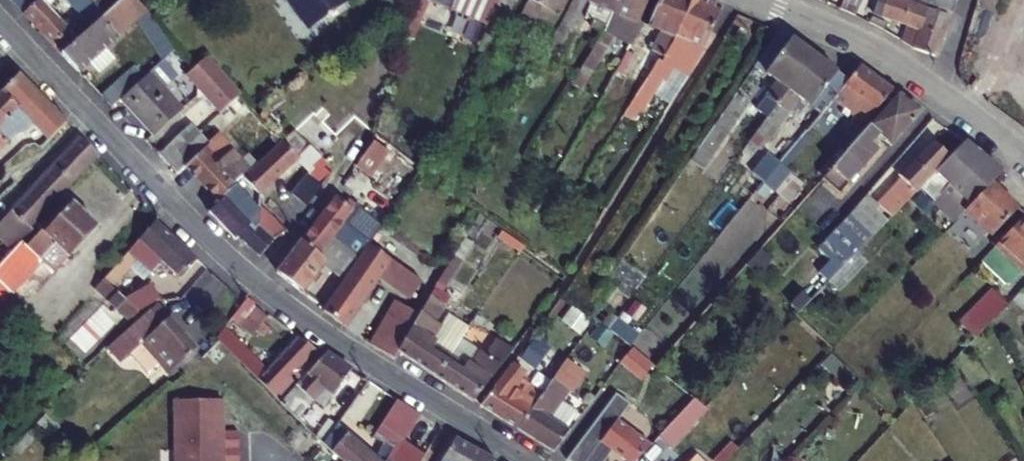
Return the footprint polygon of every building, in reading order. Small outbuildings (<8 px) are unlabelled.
[(23,12),(35,0),(13,0),(23,12)] [(80,37),(44,0),(35,0),(23,12),(61,53),(80,37)] [(148,17),(136,0),(122,0),(114,6),(107,13),(97,21),(80,37),(61,53),(79,72),(89,62),(106,47),(137,18),(141,22),(148,17)] [(107,13),(93,0),(81,0),(80,2),(97,21),(107,13)] [(114,6),(108,0),(93,0),(107,13),(114,6)] [(311,27),(348,0),(291,0),(311,27)] [(475,10),(479,11),(469,35),(482,41),(489,22),(498,0),(479,0),(475,10)] [(489,22),(503,27),(515,0),(498,0),(489,22)] [(519,13),(525,16),(549,28),(564,0),(526,0),(519,13)] [(605,29),(617,0),(587,0),(590,2),(604,7),(598,22),(597,25),(605,29)] [(615,37),(628,42),(647,0),(617,0),(605,29),(603,32),(615,37)] [(673,35),(688,0),(656,0),(646,24),(660,30),(673,35)] [(680,88),(703,48),(720,6),(704,0),(688,0),(673,35),(649,74),(648,75),(680,88)] [(949,17),(903,0),(880,0),(875,13),(907,23),(902,40),(913,46),(935,55),(949,17)] [(933,6),(951,12),(955,2),(949,0),(934,0),(933,6)] [(604,7),(590,2),(584,17),(598,22),(604,7)] [(543,40),(549,28),(525,16),(518,27),(543,40)] [(173,51),(148,17),(141,22),(142,23),(137,27),(163,60),(173,51)] [(734,19),(722,37),(737,47),(748,27),(734,19)] [(649,74),(673,35),(660,30),(649,49),(646,48),(636,65),(649,74)] [(754,65),(766,72),(791,37),(778,31),(754,65)] [(582,91),(615,37),(603,32),(570,85),(582,91)] [(778,81),(789,89),(815,54),(791,37),(766,72),(778,81)] [(106,47),(89,62),(100,73),(117,58),(106,47)] [(634,57),(625,51),(615,69),(608,80),(617,85),(634,57)] [(849,78),(815,54),(789,89),(799,97),(821,112),(832,98),(849,78)] [(192,70),(187,75),(202,90),(221,109),(241,90),(207,56),(192,70)] [(832,98),(843,108),(862,124),(890,91),(859,65),(849,78),(832,98)] [(119,100),(139,81),(127,70),(100,95),(111,107),(119,100)] [(139,81),(119,100),(154,135),(181,110),(149,72),(139,81)] [(65,122),(34,88),(20,73),(3,88),(19,107),(0,124),(0,142),(11,133),(25,129),(32,122),(48,139),(65,122)] [(769,116),(789,89),(778,81),(762,104),(767,108),(764,112),(769,116)] [(3,88),(0,91),(0,124),(19,107),(3,88)] [(767,140),(799,97),(789,89),(769,116),(756,132),(767,140)] [(897,92),(895,95),(821,179),(838,194),(878,148),(871,142),(877,135),(889,144),(920,108),(897,92)] [(791,149),(802,157),(843,108),(832,98),(821,112),(791,149)] [(48,139),(32,122),(25,129),(34,140),(41,145),(48,139)] [(161,154),(177,171),(184,163),(199,148),(208,138),(194,124),(161,154)] [(257,186),(263,192),(299,157),(308,167),(291,189),(305,199),(329,167),(324,162),(327,158),(294,128),(285,136),(243,172),(246,175),(257,186)] [(26,238),(36,228),(33,225),(95,155),(79,137),(0,228),(0,239),(14,252),(26,238)] [(370,176),(391,149),(376,137),(355,164),(370,176)] [(883,207),(875,216),(859,203),(850,214),(851,214),(874,234),(919,186),(949,154),(932,140),(899,176),(902,179),(880,204),(883,207)] [(965,209),(991,182),(1001,171),(963,140),(949,154),(919,186),(955,220),(965,209)] [(184,163),(220,196),(243,172),(241,170),(254,158),(245,150),(239,154),(228,144),(213,159),(199,148),(184,163)] [(257,186),(246,175),(212,207),(236,235),(239,233),(258,254),(269,240),(255,222),(257,217),(243,200),(257,186)] [(991,182),(965,209),(993,236),(1019,207),(991,182)] [(384,227),(385,226),(361,208),(358,212),(350,206),(351,205),(332,192),(331,194),(299,238),(319,252),(328,240),(345,252),(358,262),(372,243),(384,227)] [(5,292),(8,294),(13,289),(41,258),(54,271),(72,252),(74,253),(89,236),(105,220),(82,196),(49,229),(46,227),(31,243),(26,238),(14,252),(0,267),(0,298),(5,292)] [(269,240),(283,229),(260,202),(257,217),(255,222),(269,240)] [(842,268),(874,234),(851,214),(820,248),(842,268)] [(1023,267),(1023,218),(997,245),(1023,269),(1023,267)] [(195,259),(154,221),(104,277),(113,286),(136,258),(150,271),(161,260),(179,276),(195,259)] [(303,293),(325,263),(316,256),(319,252),(299,238),(275,271),(303,293)] [(325,263),(334,269),(345,252),(328,240),(319,252),(316,256),(325,263)] [(415,296),(426,280),(372,243),(358,262),(343,283),(324,309),(343,324),(346,326),(383,274),(415,296)] [(773,284),(788,268),(764,244),(749,262),(773,284)] [(343,283),(358,262),(345,252),(334,269),(331,273),(343,283)] [(202,270),(186,291),(211,309),(227,289),(202,270)] [(104,277),(95,286),(128,319),(137,311),(136,309),(113,286),(104,277)] [(152,284),(125,297),(136,309),(137,311),(145,306),(153,302),(157,301),(160,300),(152,284)] [(1023,309),(1023,285),(1012,297),(1023,309)] [(990,319),(1007,302),(999,294),(982,311),(990,319)] [(229,317),(236,323),(253,305),(254,302),(246,295),(243,299),(229,317)] [(400,350),(436,374),(446,359),(434,351),(436,347),(432,344),(441,331),(436,327),(446,311),(431,300),(423,313),(400,350)] [(395,357),(400,350),(423,313),(405,301),(373,346),(395,357)] [(266,317),(253,305),(236,323),(251,336),(266,317)] [(158,362),(168,372),(196,347),(156,306),(107,351),(119,363),(129,354),(146,372),(158,362)] [(97,307),(65,345),(81,357),(112,320),(97,307)] [(294,368),(304,359),(315,347),(297,336),(267,367),(223,324),(215,335),(217,337),(279,399),(288,389),(291,386),(284,380),(294,368)] [(446,359),(436,374),(473,398),(510,350),(495,340),(484,355),(481,353),(470,366),(466,364),(461,369),(446,359)] [(324,353),(315,347),(304,359),(311,366),(324,353)] [(642,376),(650,361),(629,349),(620,364),(642,376)] [(291,386),(288,389),(306,405),(324,385),(333,391),(352,368),(326,352),(324,353),(311,366),(302,376),(291,386)] [(479,403),(518,427),(544,391),(520,376),(525,369),(511,360),(479,403)] [(291,386),(302,376),(294,368),(284,380),(291,386)] [(553,412),(572,387),(555,374),(544,391),(518,427),(554,447),(571,426),(553,412)] [(279,399),(295,419),(306,405),(288,389),(279,399)] [(616,389),(567,455),(577,460),(602,460),(615,446),(632,460),(651,441),(619,416),(631,400),(616,389)] [(673,448),(711,409),(709,406),(696,396),(658,434),(673,448)] [(396,397),(376,430),(389,438),(391,439),(411,407),(396,397)] [(238,449),(237,432),(221,432),(221,400),(174,400),(174,449),(238,449)] [(386,459),(380,455),(335,423),(321,444),(330,453),(341,460),(385,460),(386,459)] [(391,439),(389,438),(380,455),(386,459),(396,442),(391,439)] [(492,457),(454,438),(440,460),(490,460),(492,457)] [(385,460),(419,460),(421,458),(396,442),(386,459),(385,460)] [(238,449),(174,449),(174,460),(238,460),(238,449)]
